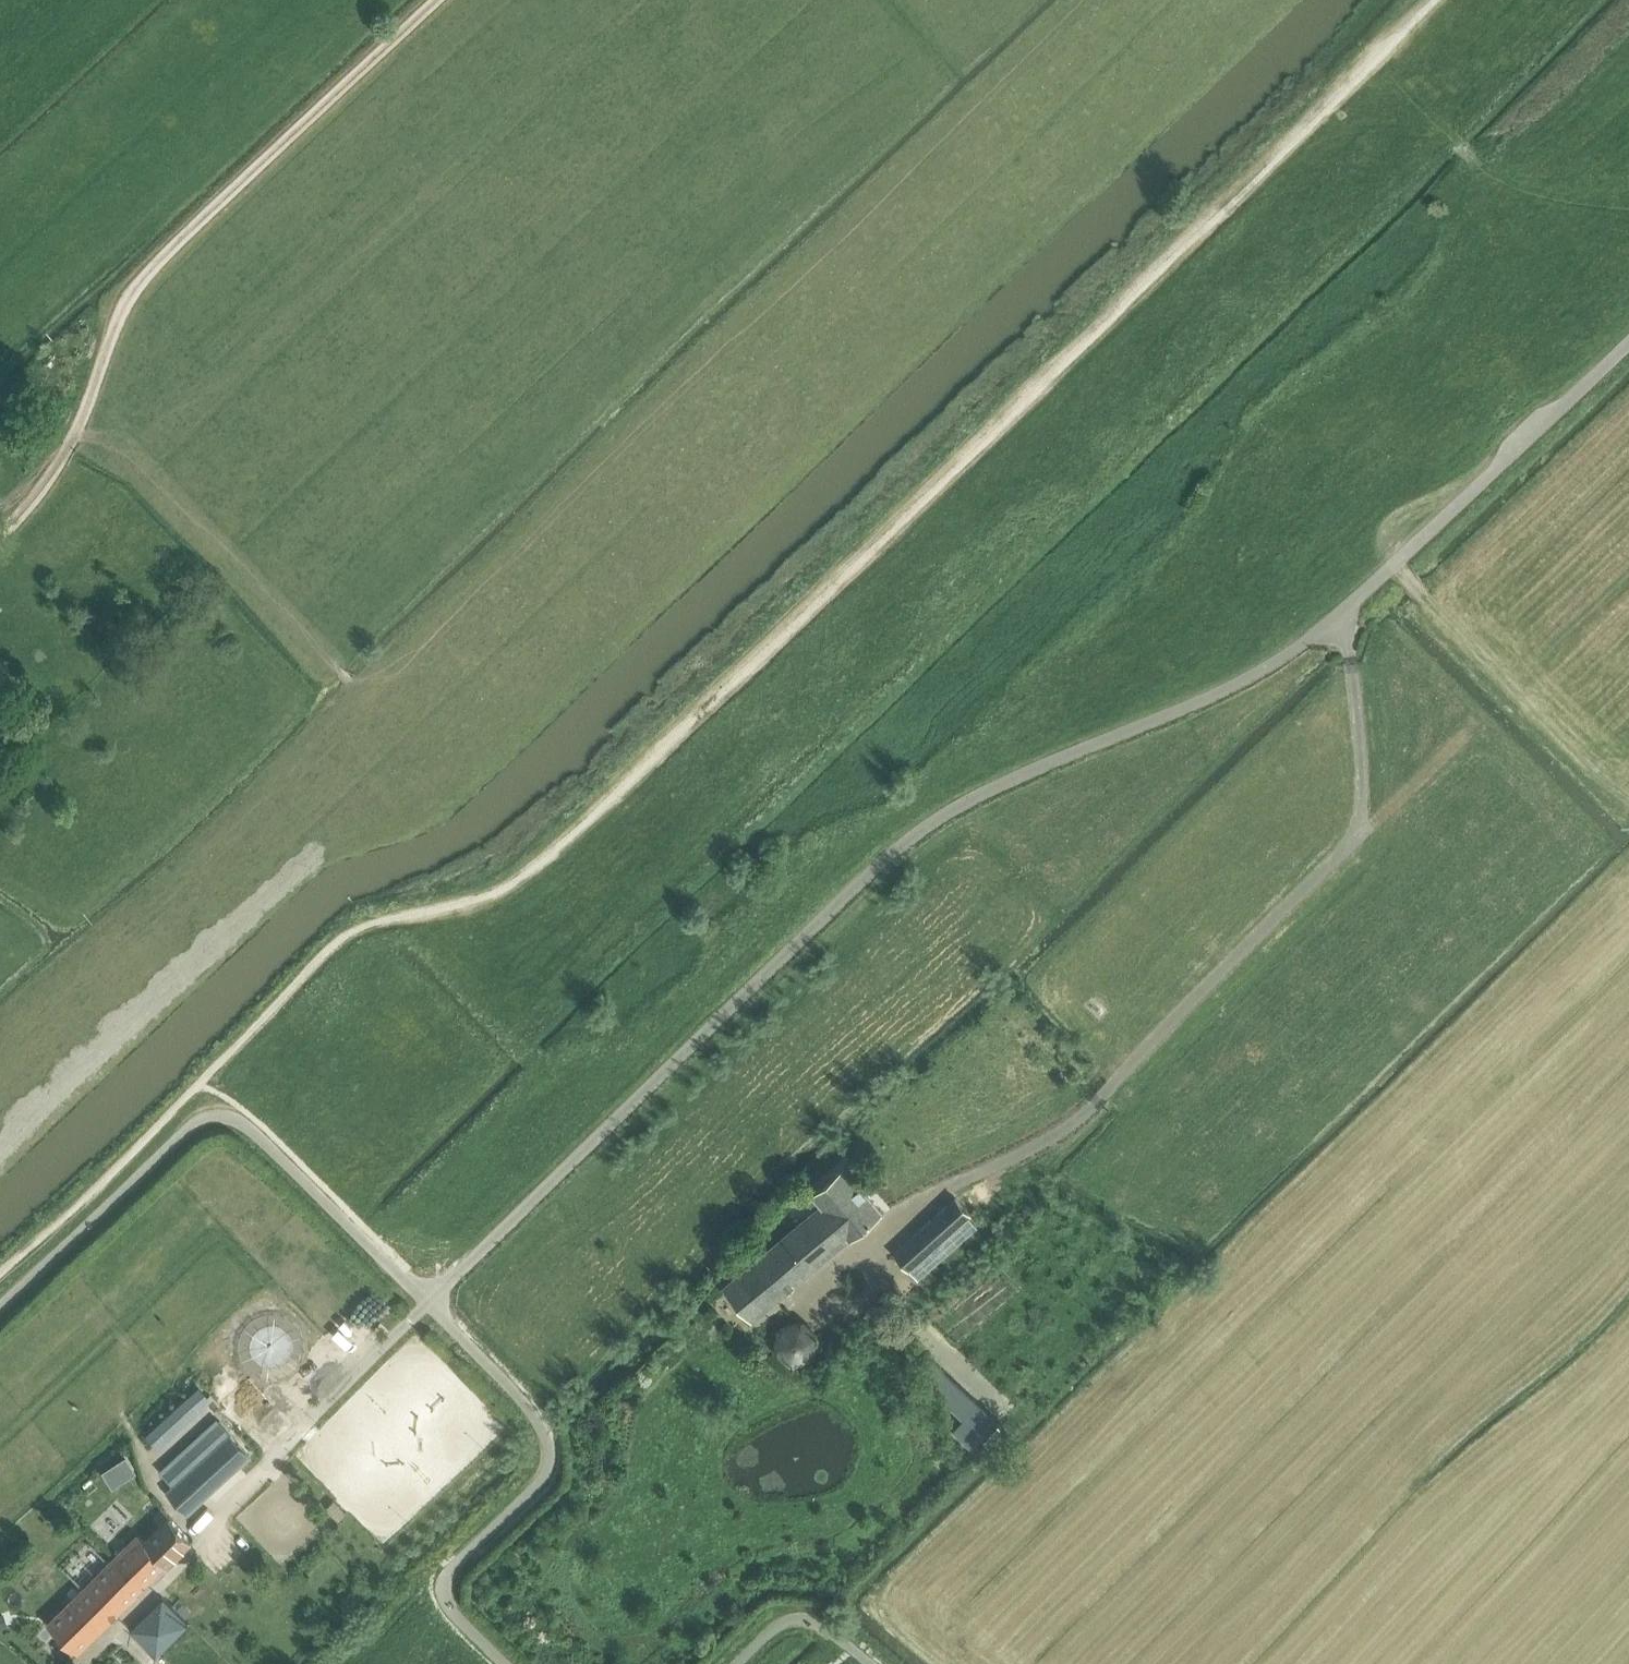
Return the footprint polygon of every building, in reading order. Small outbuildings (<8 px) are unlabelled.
[(753,1319),(883,1210),(846,1166),(812,1194),(821,1204),(724,1286),(753,1319)] [(942,1210),(894,1252),(909,1269),(971,1214),(956,1197),(942,1210)] [(821,1331),(803,1314),(778,1322),(774,1346),(793,1363),(817,1356),(821,1331)] [(1000,1421),(934,1359),(919,1375),(965,1418),(954,1429),(974,1448),(1000,1421)] [(150,1433),(161,1445),(191,1420),(180,1407),(150,1433)] [(169,1492),(187,1511),(249,1454),(218,1420),(162,1471),(176,1485),(169,1492)] [(108,1466),(117,1483),(140,1472),(131,1454),(108,1466)] [(139,1534),(49,1622),(78,1651),(151,1579),(157,1580),(167,1570),(166,1564),(192,1539),(162,1507),(154,1516),(163,1525),(146,1542),(139,1534)] [(168,1595),(133,1625),(158,1654),(193,1623),(168,1595)]
